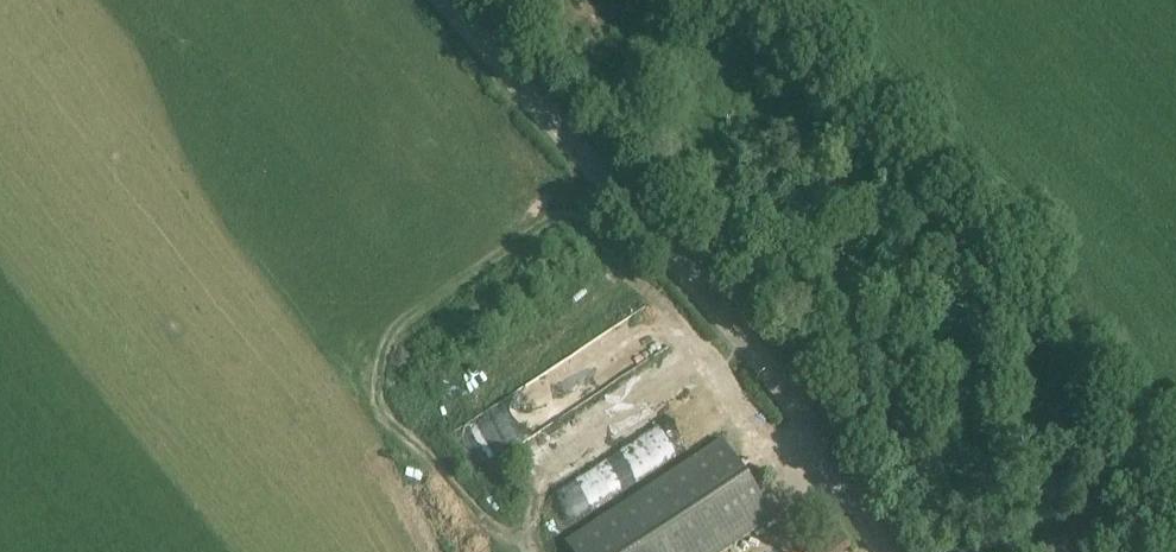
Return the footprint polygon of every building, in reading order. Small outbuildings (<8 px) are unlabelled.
[(753,532),(773,519),(722,440),(564,543),(570,551),(721,551),(753,532)] [(564,488),(582,513),(605,496),(587,471),(564,488)]
